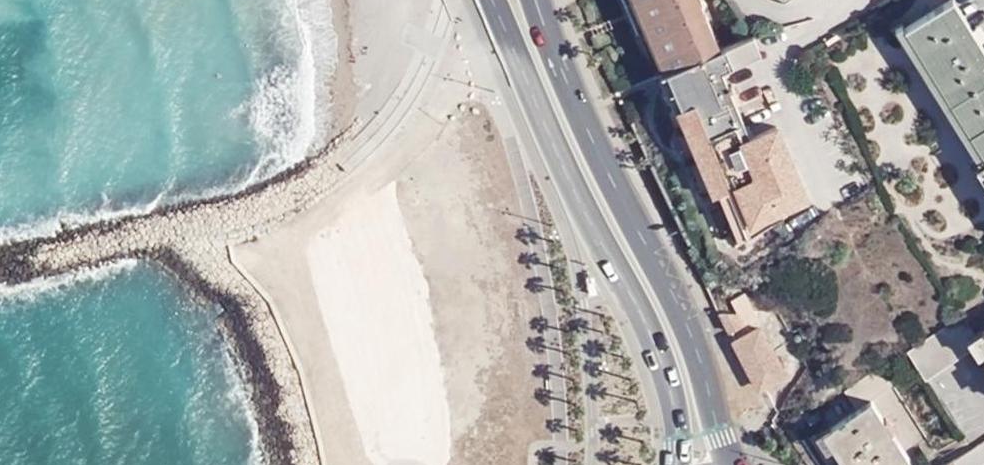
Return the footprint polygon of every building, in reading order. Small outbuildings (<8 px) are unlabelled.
[(656,76),(720,49),(700,0),(625,0),(656,76)] [(955,0),(950,0),(904,29),(983,157),(983,46),(982,42),(983,41),(983,38),(977,25),(973,28),(955,0)] [(652,78),(675,132),(684,128),(712,195),(720,192),(731,188),(750,233),(784,214),(782,209),(808,198),(778,125),(750,136),(744,139),(726,97),(720,100),(710,75),(723,70),(734,66),(762,55),(754,35),(720,49),(656,76),(652,78)] [(750,136),(723,70),(710,75),(720,100),(726,97),(744,139),(750,136)] [(739,239),(750,233),(731,188),(720,192),(739,239)] [(505,374),(537,369),(517,222),(485,226),(505,374)] [(729,314),(719,319),(726,334),(736,329),(729,314)] [(907,351),(925,380),(980,345),(983,352),(983,331),(975,337),(961,316),(907,351)] [(785,374),(761,330),(734,344),(750,373),(755,371),(763,387),(785,374)] [(844,391),(856,410),(822,432),(832,447),(844,464),(903,464),(910,461),(892,432),(894,431),(887,419),(884,421),(872,401),(892,388),(880,368),(844,391)] [(763,387),(755,371),(750,373),(759,389),(763,387)] [(826,451),(832,447),(822,432),(816,436),(826,451)]
